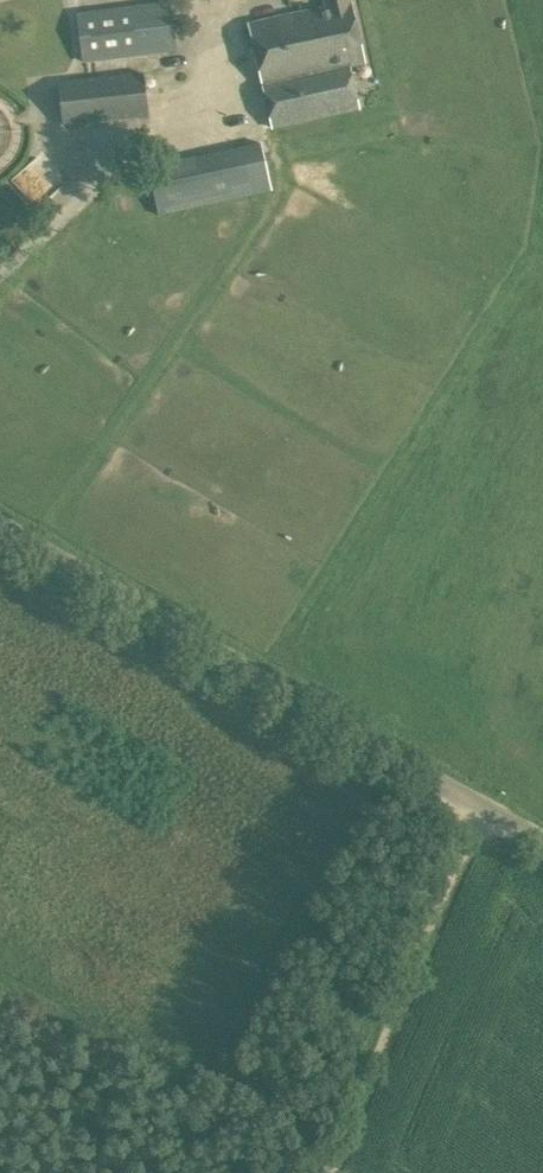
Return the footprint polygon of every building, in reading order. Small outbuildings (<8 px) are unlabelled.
[(351,69),(366,66),(352,0),(323,0),(325,9),(250,25),(273,128),(360,110),(351,69)] [(77,17),(83,63),(177,53),(172,3),(77,17)] [(59,83),(64,126),(150,116),(144,74),(59,83)] [(262,140),(242,145),(149,165),(158,211),(272,187),(262,140)] [(389,845),(393,837),(387,833),(383,841),(389,845)]
